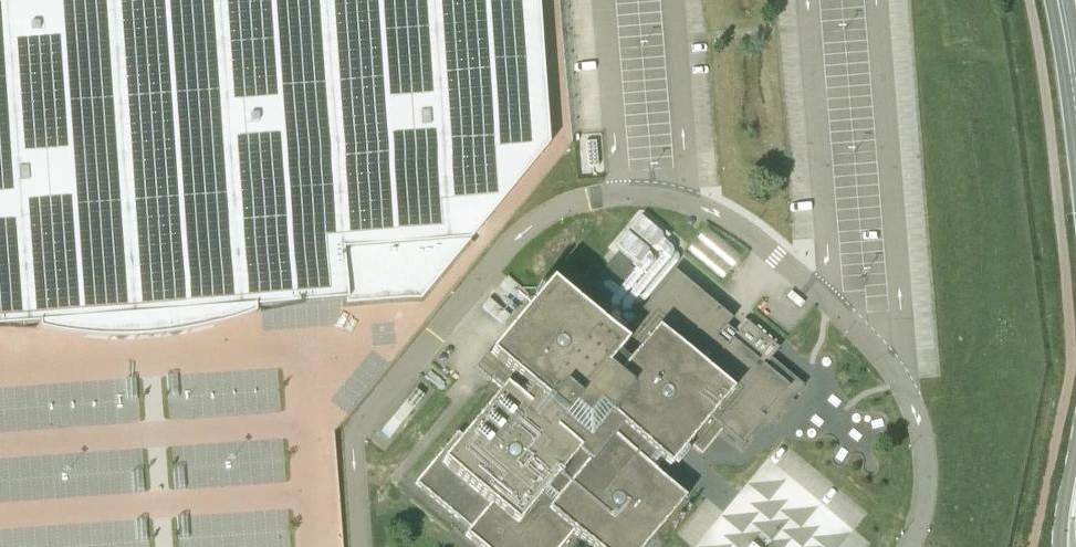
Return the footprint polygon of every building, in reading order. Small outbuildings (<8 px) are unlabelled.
[(39,324),(39,330),(49,332),(58,334),(68,336),(78,337),(92,338),(106,339),(121,339),(135,339),(150,338),(156,338),(176,335),(196,332),(216,327),(236,322),(255,315),(255,309),(344,302),(345,307),(420,302),(548,145),(538,0),(0,0),(0,327),(39,324)] [(475,370),(474,371),(490,384),(492,381),(503,391),(463,438),(457,433),(415,484),(469,530),(464,536),(478,546),(562,546),(573,533),(590,546),(645,546),(654,536),(686,499),(654,473),(662,463),(669,469),(690,444),(701,454),(722,429),(741,444),(766,414),(772,419),(799,387),(769,361),(779,349),(747,322),(736,334),(726,325),(731,319),(674,273),(643,311),(649,315),(642,323),(637,319),(625,334),(630,338),(625,344),(551,283),(539,297),(489,358),(487,355),(475,370)]
